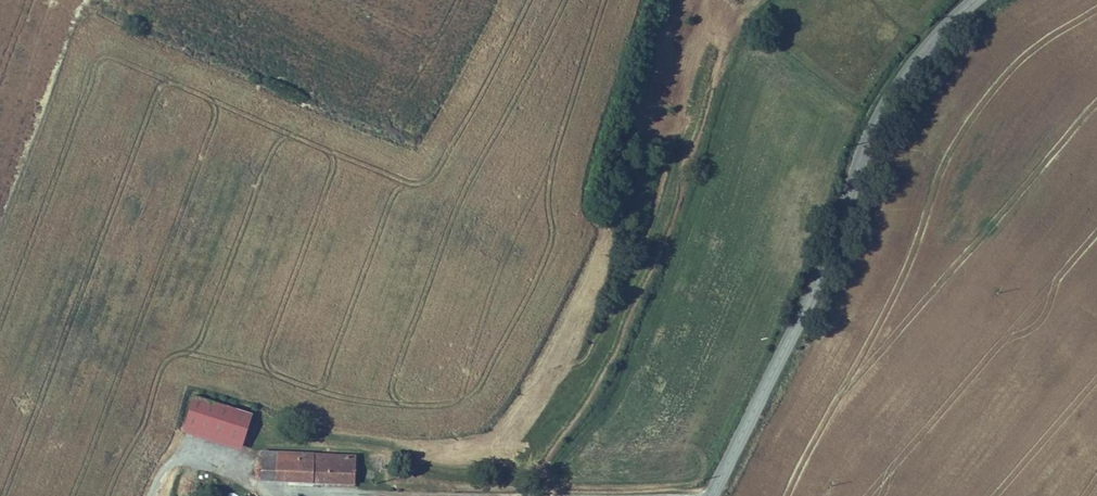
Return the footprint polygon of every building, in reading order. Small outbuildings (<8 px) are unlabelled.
[(235,407),(193,394),(182,430),(224,443),(235,407)] [(253,412),(235,407),(224,443),(242,448),(253,412)] [(277,454),(263,453),(262,478),(276,478),(277,454)] [(297,478),(298,455),(277,454),(276,478),(297,478)] [(353,456),(298,455),(297,478),(353,480),(353,456)]
